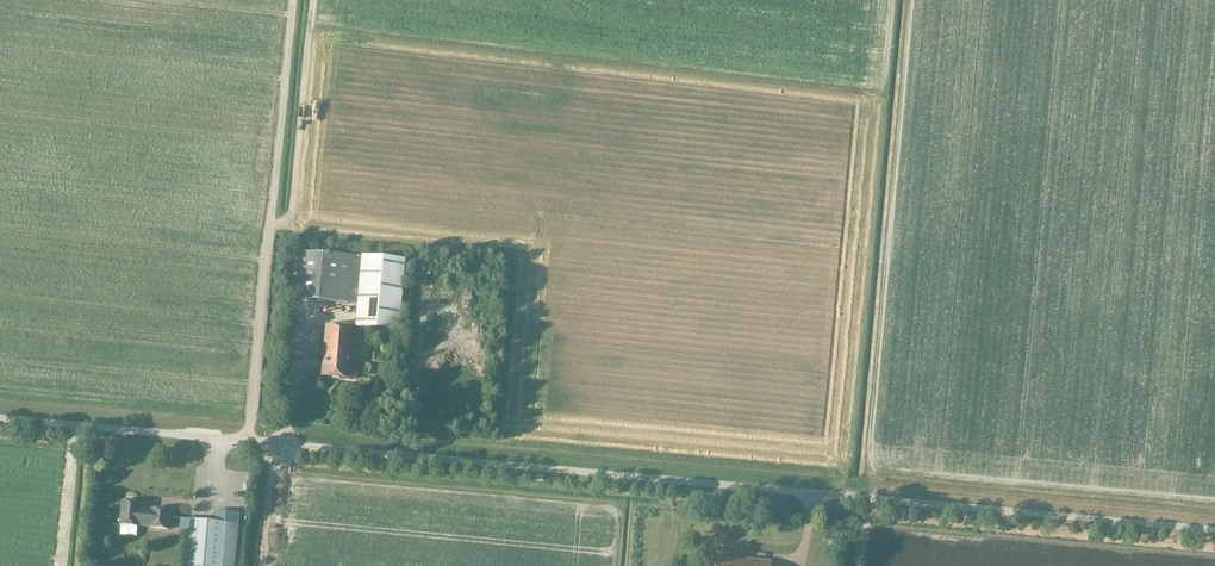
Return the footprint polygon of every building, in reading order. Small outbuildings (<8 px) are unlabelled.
[(406,260),(363,256),(292,251),(288,298),(358,304),(356,327),(399,331),(406,260)] [(352,367),(356,327),(327,324),(323,375),(351,378),(351,377),(357,378),(358,368),(352,367)] [(474,325),(464,327),(466,334),(476,331),(474,325)] [(460,345),(451,347),(453,357),(462,355),(460,345)] [(386,367),(385,380),(396,381),(397,368),(386,367)] [(138,526),(150,527),(150,528),(168,530),(170,511),(152,509),(151,511),(140,510),(140,503),(122,501),(120,525),(138,527),(138,526)] [(179,531),(189,532),(186,565),(234,565),(239,513),(218,511),(217,522),(191,519),(181,518),(179,531)] [(771,561),(714,556),(713,565),(771,565),(771,561)]
